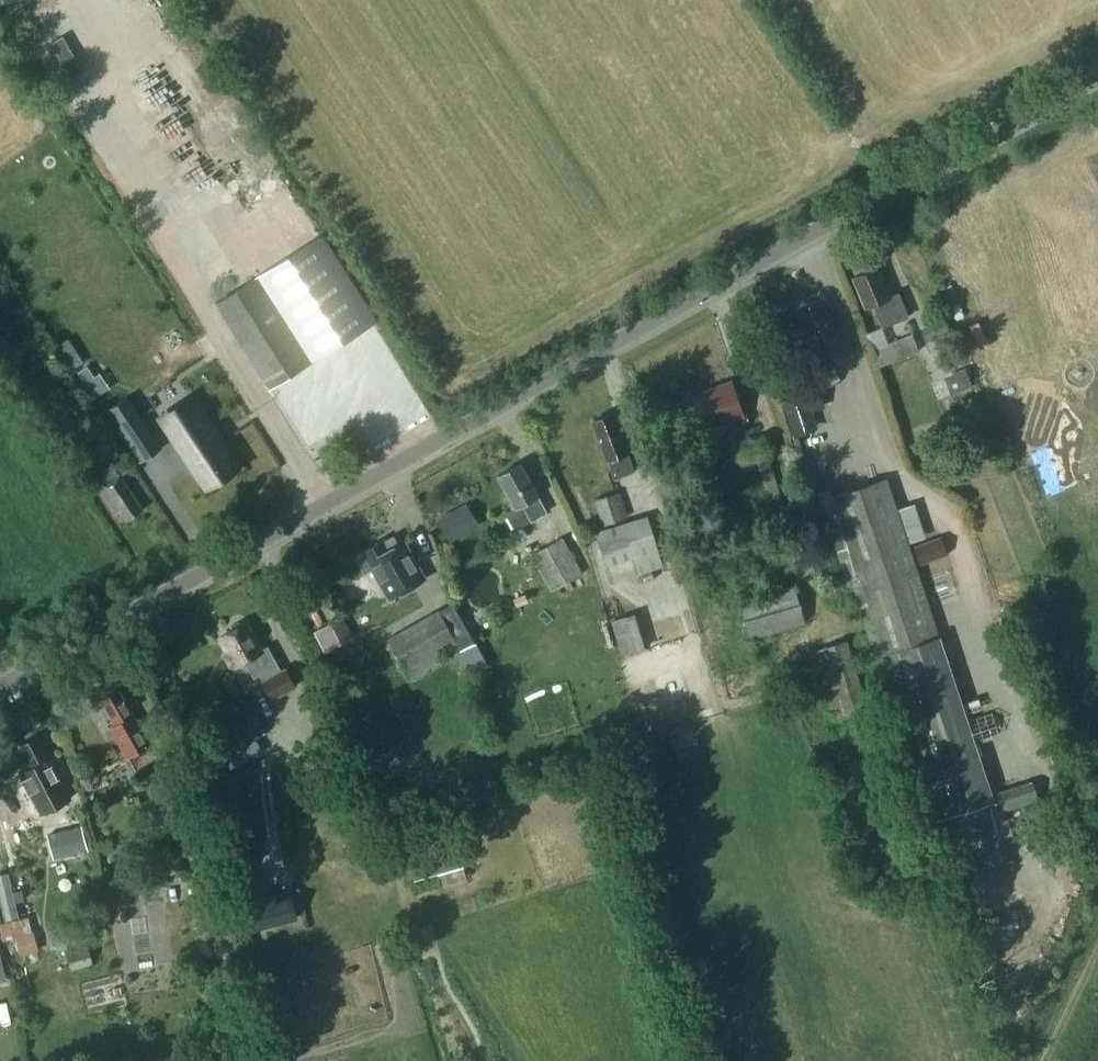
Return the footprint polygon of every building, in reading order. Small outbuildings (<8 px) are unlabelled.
[(321,235),(256,276),(263,288),(309,360),(309,361),(310,362),(375,320),(321,235)] [(908,319),(898,293),(889,296),(879,268),(853,278),(865,309),(873,306),(882,329),(908,319)] [(256,276),(216,302),(269,387),(309,361),(309,360),(263,288),(256,276)] [(834,333),(821,301),(809,306),(806,305),(801,307),(799,310),(796,311),(803,328),(793,333),(810,376),(814,374),(819,387),(840,378),(835,366),(845,362),(834,334),(834,333)] [(928,348),(953,338),(946,322),(922,331),(928,348)] [(75,366),(86,359),(71,335),(60,342),(75,366)] [(912,335),(871,351),(877,367),(918,352),(912,335)] [(87,365),(78,371),(85,382),(94,376),(87,365)] [(968,373),(947,381),(952,394),(973,386),(968,373)] [(815,387),(782,398),(794,435),(811,430),(805,413),(807,408),(820,404),(815,387)] [(742,419),(731,388),(686,403),(697,434),(742,419)] [(127,396),(105,411),(138,461),(160,447),(127,396)] [(195,405),(167,423),(209,486),(236,467),(223,447),(214,434),(195,405)] [(635,472),(620,431),(619,432),(612,415),(595,421),(601,439),(599,440),(614,480),(635,472)] [(771,456),(764,433),(738,441),(745,463),(756,460),(769,504),(748,510),(754,527),(787,517),(769,456),(771,456)] [(88,447),(74,456),(78,463),(92,453),(88,447)] [(117,474),(109,462),(88,476),(114,513),(119,510),(125,519),(142,508),(118,473),(117,474)] [(547,511),(522,463),(498,476),(508,495),(506,496),(512,507),(506,510),(516,528),(547,511)] [(934,820),(993,800),(886,478),(832,496),(830,489),(818,493),(848,584),(852,583),(876,655),(888,651),(922,753),(913,756),(934,820)] [(617,495),(595,502),(603,526),(625,519),(617,495)] [(663,565),(647,514),(595,530),(606,564),(633,556),(638,573),(641,572),(651,569),(663,565)] [(914,545),(920,563),(947,554),(941,535),(914,545)] [(506,537),(498,537),(495,544),(498,550),(506,550),(510,543),(506,537)] [(375,568),(390,597),(424,579),(418,568),(415,570),(413,565),(415,564),(407,550),(403,552),(395,538),(384,544),(384,542),(366,552),(367,554),(360,558),(359,562),(365,574),(375,568)] [(564,540),(534,556),(552,589),(582,573),(564,540)] [(651,569),(641,572),(644,581),(654,577),(651,569)] [(577,592),(572,583),(562,589),(567,598),(577,592)] [(805,622),(794,584),(737,601),(748,639),(805,622)] [(650,646),(640,611),(610,620),(621,654),(650,646)] [(441,651),(457,642),(441,612),(392,640),(408,670),(413,679),(446,661),(441,651)] [(331,622),(315,631),(325,651),(341,642),(331,622)] [(268,649),(261,653),(247,625),(245,626),(240,624),(232,627),(231,633),(221,638),(229,654),(227,658),(230,665),(236,666),(236,667),(245,663),(253,679),(259,677),(271,702),(294,690),(285,672),(281,674),(268,649)] [(813,653),(834,720),(870,708),(849,641),(813,653)] [(120,690),(102,700),(113,720),(108,723),(129,758),(137,753),(139,757),(149,750),(148,747),(152,745),(120,690)] [(227,754),(265,734),(255,716),(218,736),(227,754)] [(973,733),(978,747),(991,743),(986,729),(973,733)] [(27,764),(15,770),(38,815),(70,800),(62,785),(36,731),(15,741),(27,764)] [(1012,806),(1000,810),(1000,811),(1022,805),(1039,800),(1033,780),(1006,788),(1012,806)] [(1047,825),(1039,800),(1022,805),(1029,831),(1047,825)] [(88,849),(81,824),(46,834),(53,858),(88,849)] [(409,881),(462,867),(456,846),(404,860),(409,881)] [(0,874),(0,895),(5,919),(18,916),(8,872),(0,874)] [(220,899),(215,877),(195,882),(200,904),(220,899)] [(294,915),(288,892),(247,903),(253,926),(294,915)] [(5,939),(17,936),(20,948),(38,943),(30,913),(0,921),(5,939)] [(59,953),(91,945),(85,921),(53,929),(59,953)] [(72,972),(94,966),(90,950),(68,955),(72,972)]
